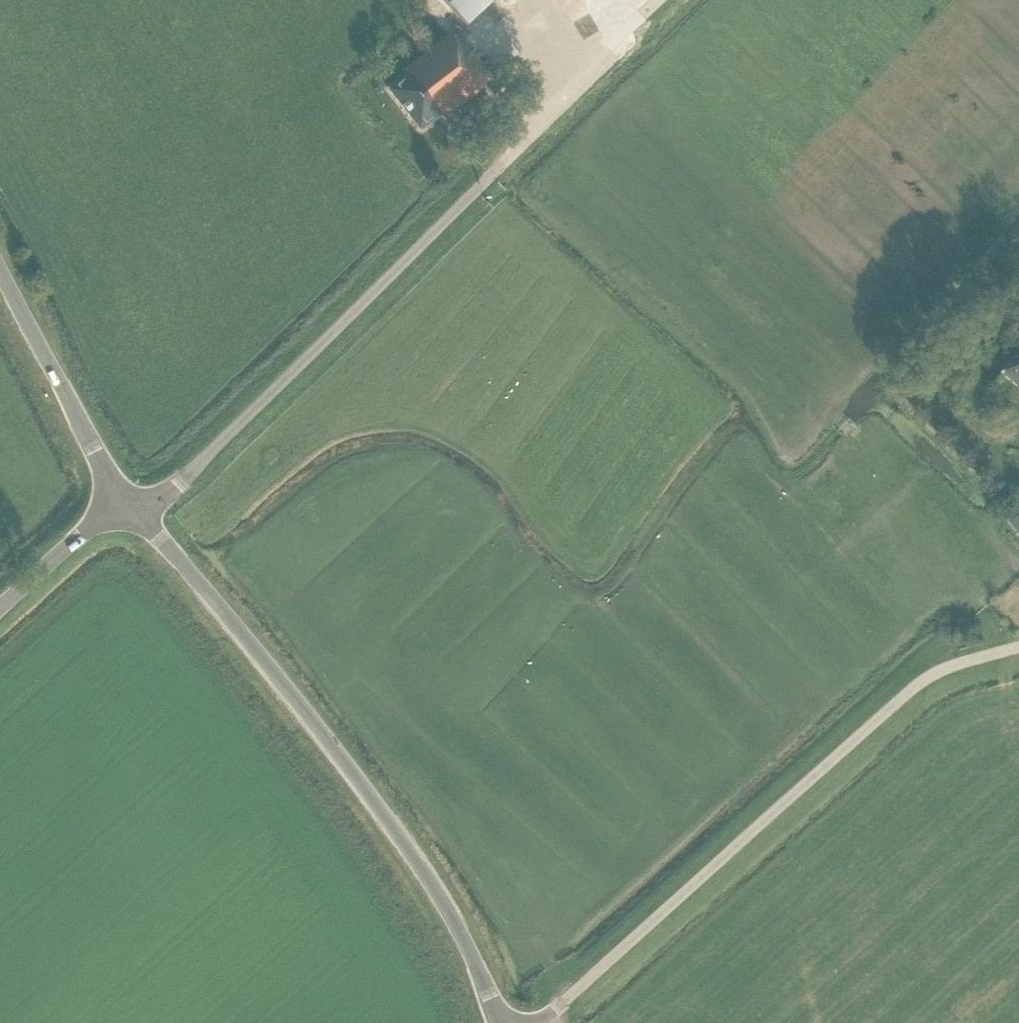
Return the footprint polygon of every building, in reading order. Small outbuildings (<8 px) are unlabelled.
[(467,24),(493,0),(444,0),(467,24)] [(442,115),(444,118),(486,85),(494,95),(508,84),(488,58),(481,63),(467,46),(464,48),(452,34),(406,70),(409,73),(388,89),(421,131),(442,115)] [(1003,373),(1018,386),(1018,354),(1003,373)]
